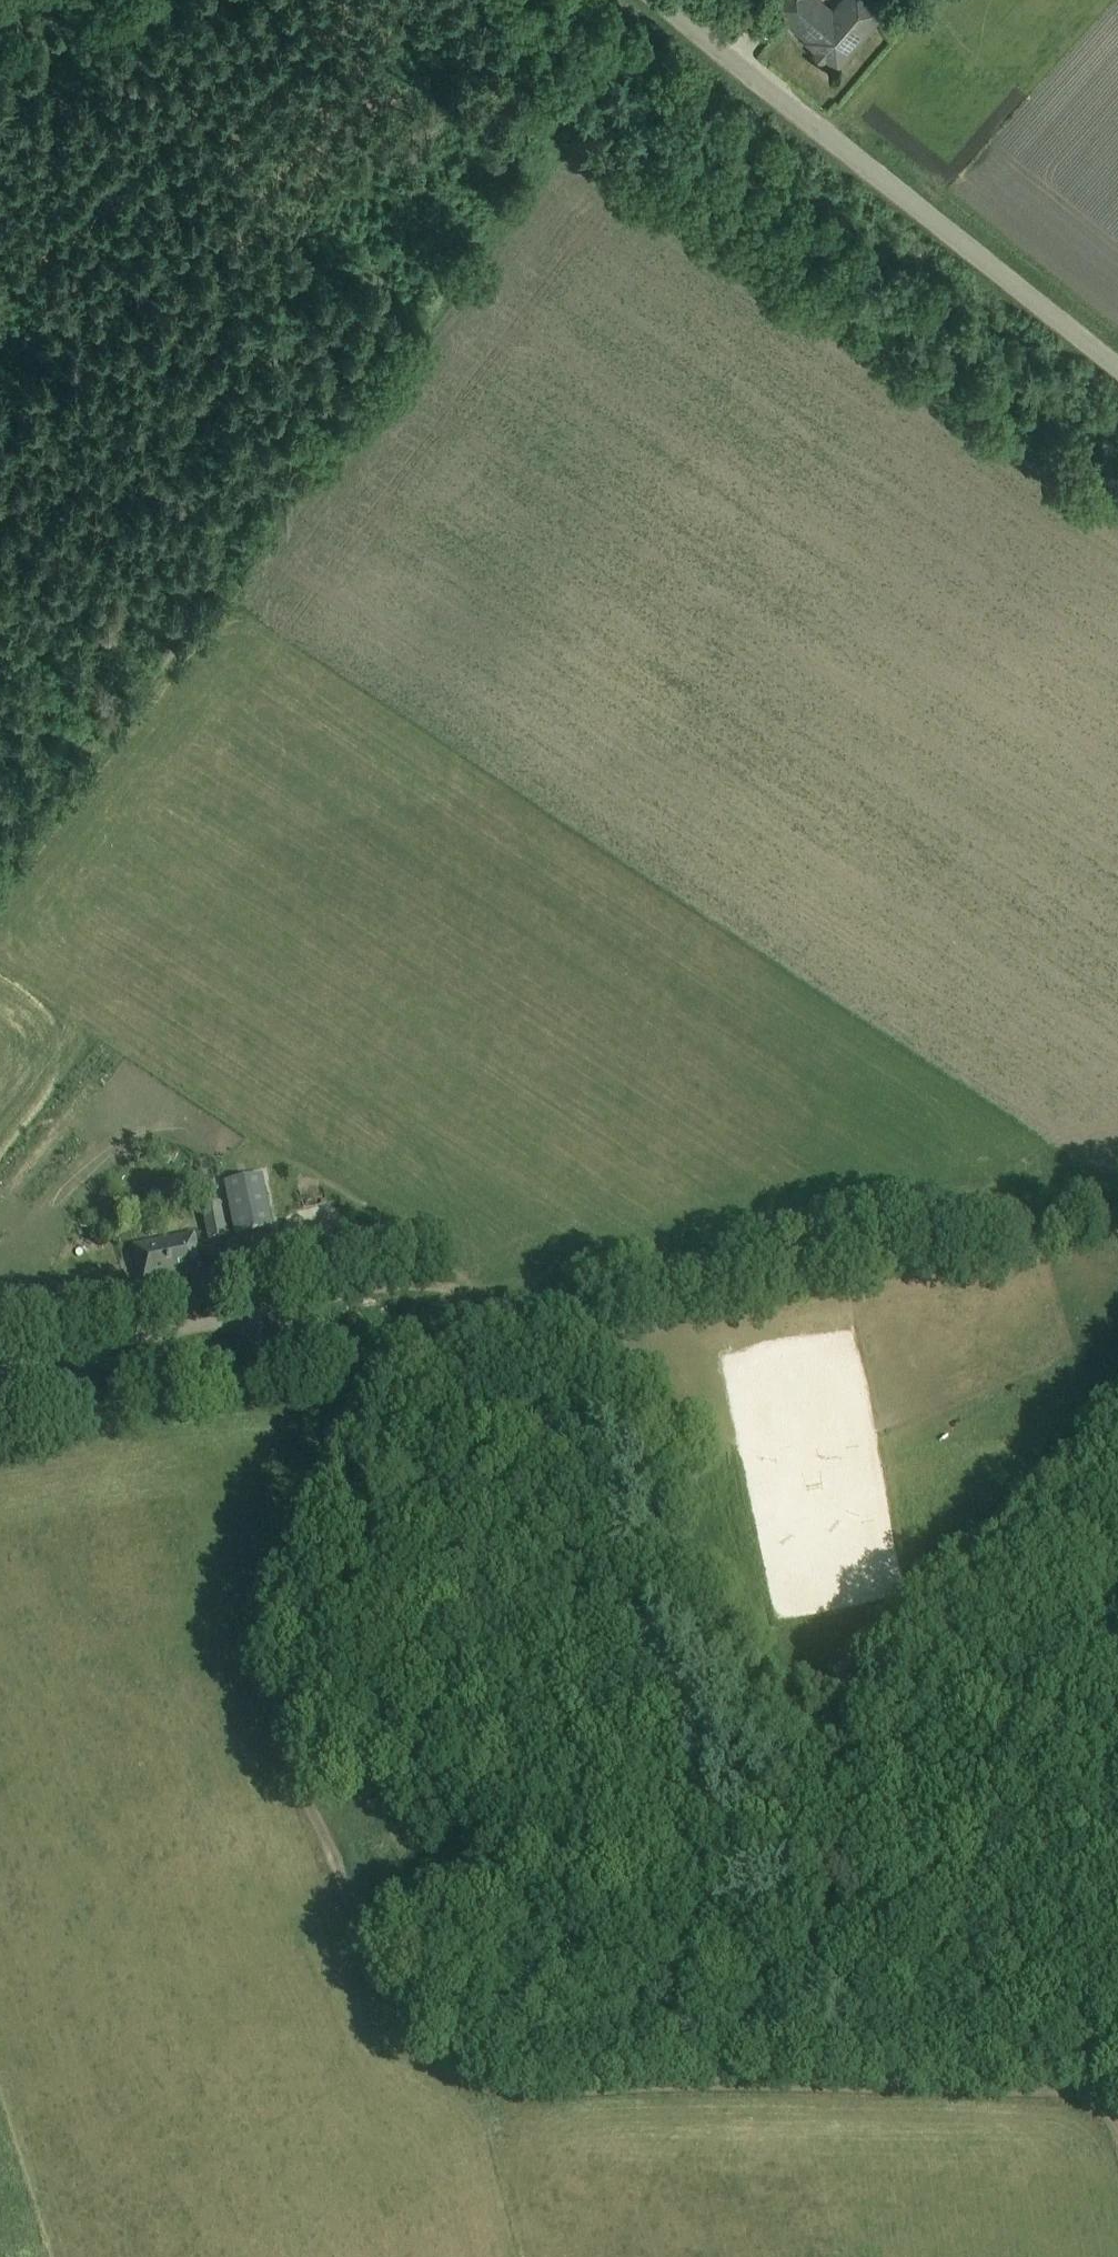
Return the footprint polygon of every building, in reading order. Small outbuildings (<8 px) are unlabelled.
[(877,4),(879,2),(877,0),(845,0),(836,12),(822,0),(781,0),(773,10),(810,41),(809,43),(837,68),(885,12),(877,4)] [(262,1177),(225,1184),(236,1234),(272,1226),(262,1177)] [(220,1205),(203,1208),(210,1240),(226,1236),(220,1205)] [(141,1284),(201,1272),(194,1235),(133,1247),(141,1284)]
